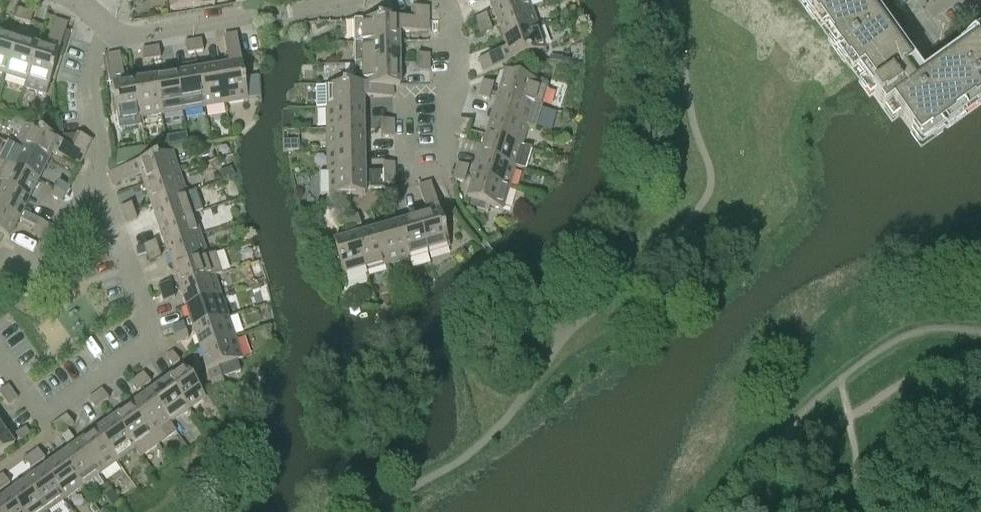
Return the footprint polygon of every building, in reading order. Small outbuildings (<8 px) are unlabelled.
[(170,11),(215,4),(214,0),(169,0),(170,11)] [(496,20),(531,8),(528,0),(489,0),(496,20)] [(914,87),(903,72),(910,67),(862,0),(805,0),(892,121),(900,115),(918,141),(980,96),(980,33),(975,38),(978,41),(914,87)] [(412,8),(412,19),(428,19),(428,7),(412,8)] [(14,20),(22,22),(26,10),(18,8),(14,20)] [(496,20),(504,40),(538,28),(531,8),(496,20)] [(34,12),(26,10),(22,22),(30,25),(34,12)] [(478,27),(489,23),(486,15),(475,19),(478,27)] [(353,20),(354,43),(399,42),(398,32),(428,32),(428,19),(412,19),(353,20)] [(46,49),(37,46),(26,81),(48,88),(68,24),(55,20),(46,49)] [(492,30),(489,23),(478,27),(481,34),(492,30)] [(546,49),(538,28),(504,40),(507,49),(478,60),(483,72),(536,52),(546,49)] [(229,66),(219,67),(225,104),(248,100),(237,34),(224,36),(229,66)] [(0,35),(0,73),(6,75),(16,40),(0,35)] [(37,46),(16,40),(6,75),(26,81),(37,46)] [(193,42),(195,53),(203,52),(201,40),(193,42)] [(195,53),(193,42),(185,43),(187,54),(195,53)] [(399,63),(399,42),(354,43),(354,64),(399,63)] [(150,48),(152,60),(161,59),(159,47),(150,48)] [(152,60),(150,48),(142,50),(144,61),(152,60)] [(141,126),(140,118),(134,81),(124,83),(119,54),(107,56),(119,130),(141,126)] [(417,55),(417,63),(429,63),(429,55),(417,55)] [(531,60),(528,70),(541,74),(544,64),(531,60)] [(354,64),(354,85),(362,85),(362,86),(392,85),(392,86),(399,86),(399,63),(354,64)] [(429,71),(429,63),(417,63),(417,72),(429,71)] [(204,107),(225,104),(219,67),(198,71),(204,107)] [(183,111),(204,107),(198,71),(177,74),(183,111)] [(505,73),(499,95),(541,107),(547,85),(505,73)] [(161,114),(183,111),(177,74),(155,78),(161,114)] [(155,78),(134,81),(140,118),(161,114),(155,78)] [(480,89),(491,92),(494,84),(483,81),(480,89)] [(362,85),(354,85),(315,86),(316,108),(326,108),(363,107),(363,98),(393,97),(392,86),(392,85),(362,86),(362,85)] [(489,101),(491,92),(480,89),(478,97),(489,101)] [(541,107),(499,95),(493,115),(528,126),(535,128),(541,107)] [(326,108),(326,130),(363,129),(363,107),(326,108)] [(493,115),(486,136),(521,146),(528,126),(493,115)] [(460,119),(457,127),(468,130),(471,122),(460,119)] [(381,120),(381,129),(393,128),(393,120),(381,120)] [(25,125),(15,145),(48,161),(52,153),(79,166),(85,155),(70,147),(25,125)] [(466,138),(468,130),(457,127),(455,135),(466,138)] [(393,137),(393,128),(381,129),(382,137),(393,137)] [(326,130),(327,151),(364,151),(363,129),(326,130)] [(77,133),(70,147),(85,155),(92,140),(77,133)] [(521,146),(486,136),(480,156),(515,167),(521,146)] [(0,157),(0,162),(38,181),(48,161),(15,145),(8,141),(0,157)] [(327,151),(327,173),(364,172),(364,151),(327,151)] [(144,185),(179,173),(172,152),(109,173),(113,185),(141,176),(144,185)] [(480,156),(474,177),(509,188),(515,167),(480,156)] [(29,200),(38,181),(0,162),(0,186),(29,200)] [(382,163),(382,172),(393,172),(393,163),(382,163)] [(458,163),(455,171),(466,175),(469,167),(458,163)] [(232,167),(219,171),(222,180),(235,176),(232,167)] [(464,183),(466,175),(455,171),(453,179),(464,183)] [(364,185),(364,172),(327,173),(328,196),(365,195),(364,185)] [(394,185),(393,172),(382,172),(364,172),(364,185),(369,185),(370,189),(385,189),(385,185),(394,185)] [(144,185),(151,206),(186,194),(179,173),(144,185)] [(502,209),(509,188),(474,177),(466,204),(481,209),(483,203),(502,209)] [(55,189),(65,194),(69,187),(59,181),(55,189)] [(427,215),(417,218),(428,253),(449,247),(431,183),(418,186),(427,215)] [(0,186),(0,210),(19,219),(36,228),(39,220),(23,212),(29,200),(0,186)] [(61,202),(65,194),(55,189),(51,196),(61,202)] [(396,193),(388,195),(391,206),(399,204),(396,193)] [(151,206),(158,226),(193,214),(186,194),(151,206)] [(380,198),(383,209),(391,206),(388,195),(380,198)] [(120,208),(123,215),(134,212),(131,204),(120,208)] [(3,236),(3,237),(9,240),(19,219),(0,210),(0,234),(3,236)] [(136,220),(134,212),(123,215),(125,223),(136,220)] [(200,235),(193,214),(158,226),(165,247),(200,235)] [(358,215),(350,218),(353,229),(361,226),(358,215)] [(345,231),(353,229),(350,218),(341,220),(345,231)] [(407,259),(428,253),(417,218),(397,224),(407,259)] [(36,228),(46,233),(50,225),(39,220),(36,228)] [(386,265),(407,259),(397,224),(376,230),(386,265)] [(42,240),(46,233),(36,228),(32,235),(42,240)] [(366,271),(386,265),(376,230),(355,236),(366,271)] [(165,247),(172,268),(207,256),(200,235),(165,247)] [(344,277),(366,271),(355,236),(334,242),(344,277)] [(144,245),(147,253),(158,249),(155,241),(144,245)] [(161,257),(158,249),(147,253),(150,261),(161,257)] [(207,256),(172,268),(179,288),(214,276),(222,274),(215,253),(207,256)] [(179,288),(186,308),(221,297),(214,276),(179,288)] [(158,286),(161,294),(172,290),(169,283),(158,286)] [(172,290),(161,294),(164,302),(174,298),(172,290)] [(221,297),(186,308),(193,329),(228,317),(221,297)] [(193,329),(200,349),(235,337),(228,317),(193,329)] [(172,327),(175,335),(186,331),(183,323),(172,327)] [(189,339),(186,331),(175,335),(178,343),(189,339)] [(235,337),(200,349),(213,387),(224,383),(222,378),(241,372),(237,361),(242,359),(235,337)] [(173,352),(166,357),(173,367),(180,362),(173,352)] [(184,368),(166,381),(187,411),(206,398),(184,368)] [(137,378),(144,388),(151,383),(144,373),(137,378)] [(144,388),(137,378),(130,383),(137,392),(144,388)] [(170,424),(187,411),(166,381),(148,394),(170,424)] [(3,399),(12,393),(8,386),(0,391),(0,395),(3,399)] [(95,395),(102,404),(109,399),(102,390),(95,395)] [(17,399),(12,393),(3,399),(8,406),(17,399)] [(148,394),(131,407),(158,445),(175,432),(170,424),(148,394)] [(102,404),(95,395),(89,400),(95,409),(102,404)] [(140,457),(158,445),(131,407),(113,419),(134,449),(140,457)] [(60,420),(67,430),(74,425),(67,415),(60,420)] [(95,432),(117,462),(134,449),(113,419),(95,432)] [(67,430),(60,420),(53,425),(60,435),(67,430)] [(1,428),(0,428),(0,456),(14,446),(1,428)] [(15,435),(20,442),(30,435),(25,428),(15,435)] [(99,475),(117,462),(95,432),(78,445),(99,475)] [(60,457),(82,487),(99,475),(78,445),(60,457)] [(38,449),(31,454),(38,464),(45,459),(38,449)] [(38,464),(31,454),(24,459),(31,469),(38,464)] [(64,500),(82,487),(60,457),(43,470),(64,500)] [(46,511),(47,511),(64,500),(43,470),(25,483),(46,511)] [(0,477),(0,485),(3,489),(10,484),(3,475),(0,477)] [(25,483),(7,495),(20,511),(46,511),(25,483)] [(7,495),(0,500),(0,511),(20,511),(7,495)]
